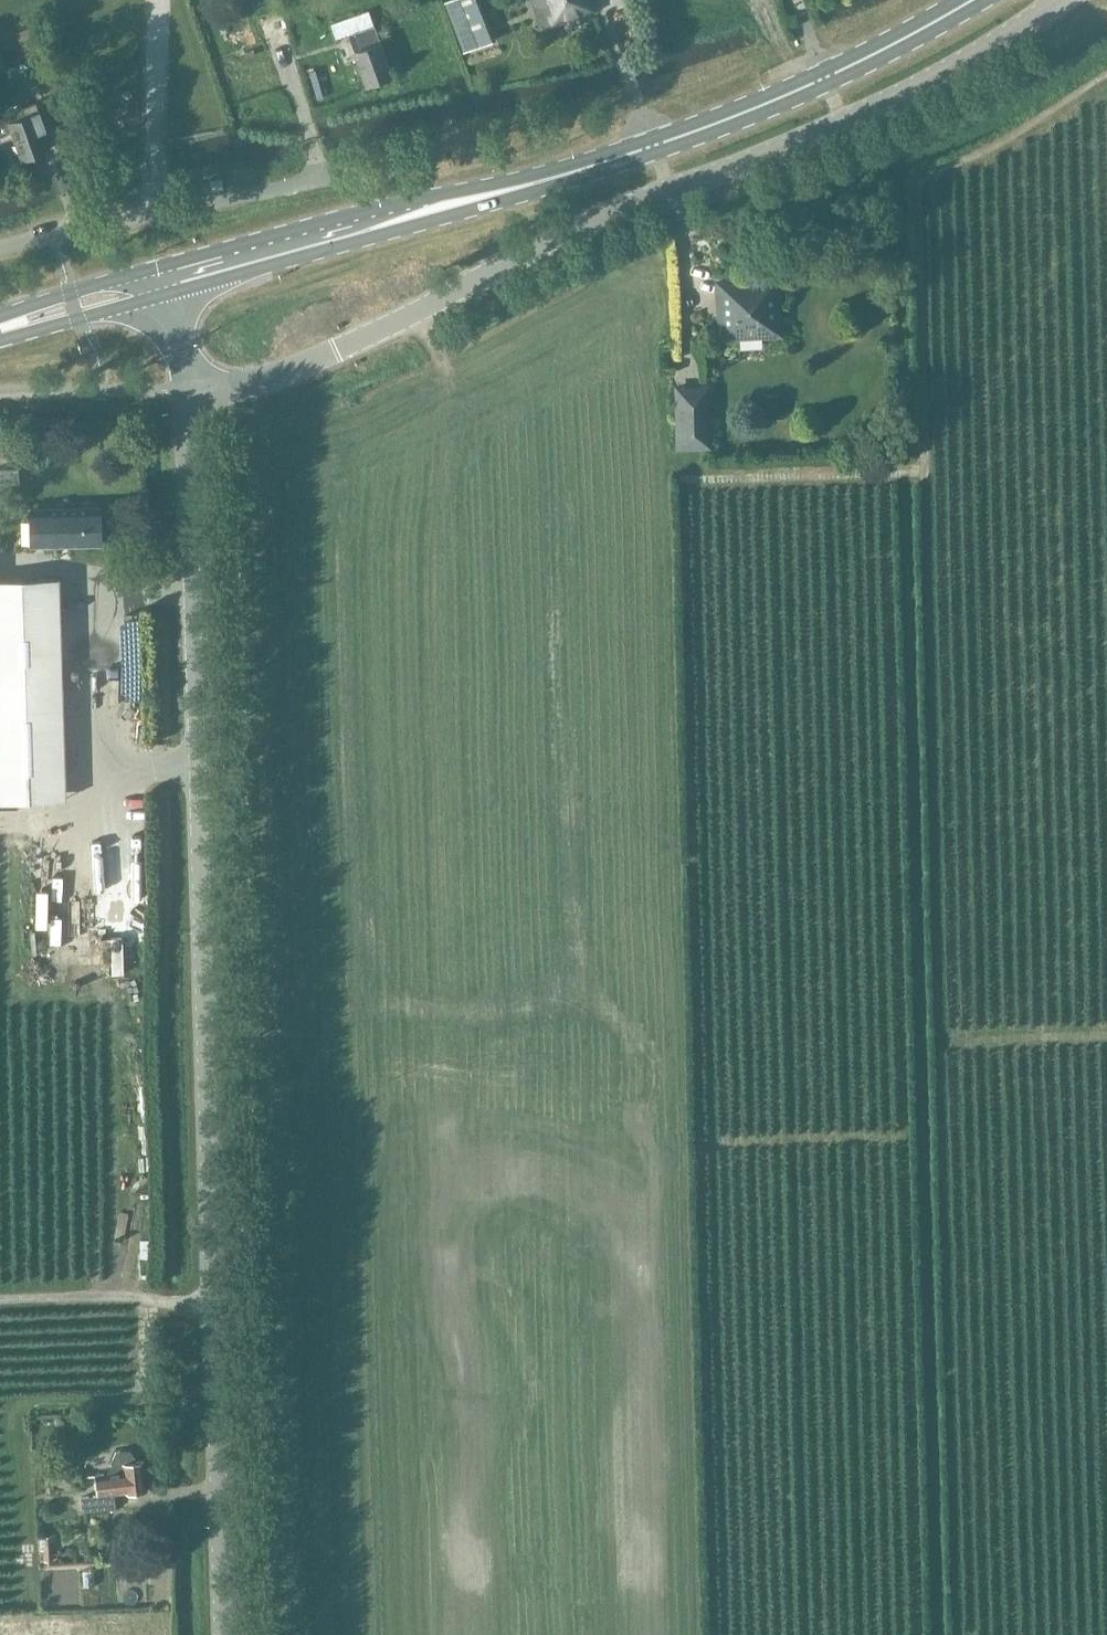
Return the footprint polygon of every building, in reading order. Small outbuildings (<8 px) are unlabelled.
[(445,2),(464,52),(492,41),(476,0),(449,0),(445,2)] [(545,27),(544,27),(544,28),(600,8),(597,0),(535,0),(545,27)] [(352,34),(370,85),(396,76),(378,25),(352,34)] [(16,132),(25,160),(54,150),(48,132),(51,131),(41,104),(29,108),(24,105),(10,110),(10,115),(10,117),(3,120),(0,112),(0,137),(16,132)] [(222,179),(212,181),(213,190),(223,188),(222,179)] [(719,281),(723,338),(779,335),(776,278),(719,281)] [(678,388),(680,446),(709,445),(707,387),(678,388)] [(100,510),(30,511),(30,548),(101,547),(100,510)] [(0,581),(0,773),(65,771),(60,579),(0,581)] [(97,1495),(81,1497),(82,1512),(117,1508),(116,1494),(147,1490),(144,1461),(136,1462),(136,1458),(130,1450),(116,1452),(112,1461),(112,1465),(108,1465),(109,1473),(95,1475),(97,1495)] [(55,1554),(67,1552),(67,1548),(44,1550),(44,1561),(55,1560),(55,1554)]
